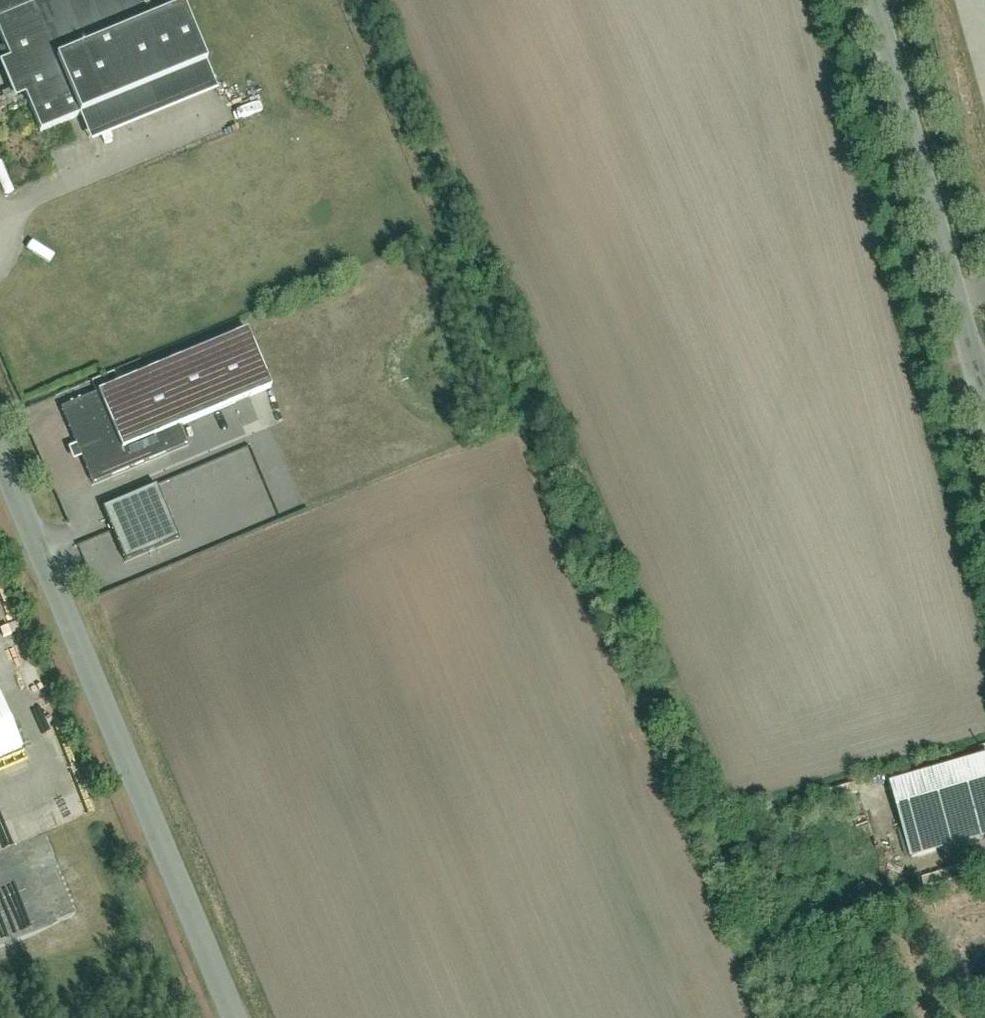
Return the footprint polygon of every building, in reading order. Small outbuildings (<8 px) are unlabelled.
[(11,56),(0,61),(0,62),(14,96),(26,94),(40,128),(77,112),(89,140),(218,86),(182,0),(0,0),(0,29),(11,56)] [(245,335),(64,412),(93,482),(189,444),(181,429),(269,391),(245,335)] [(158,483),(104,505),(129,562),(183,538),(158,483)] [(1,691),(0,692),(0,758),(23,749),(1,691)] [(892,788),(912,861),(984,841),(984,763),(892,788)]
